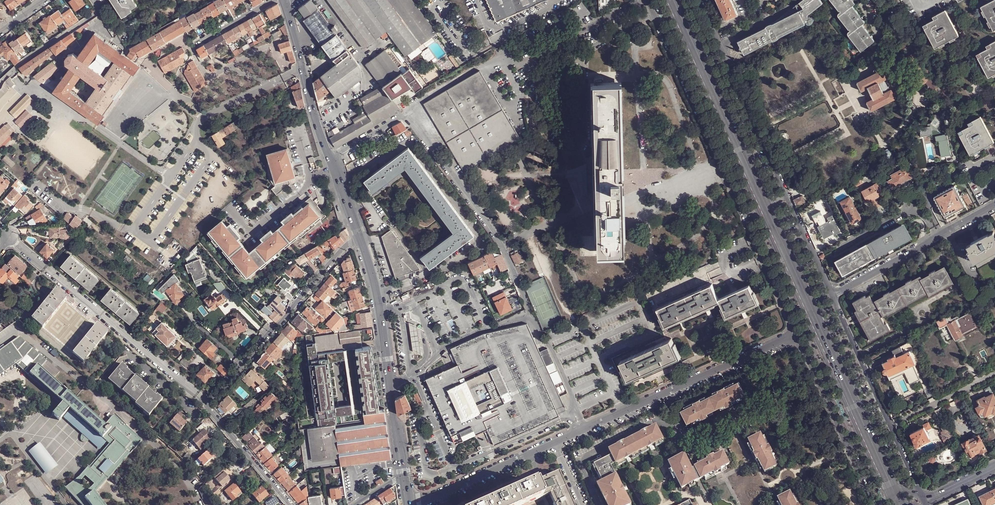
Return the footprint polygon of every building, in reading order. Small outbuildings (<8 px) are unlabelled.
[(16,0),(7,0),(5,1),(11,10),(14,7),(13,6),(18,2),(16,0)] [(85,4),(82,0),(73,0),(70,2),(76,11),(85,4)] [(124,15),(137,5),(134,0),(114,0),(124,15)] [(228,8),(224,0),(217,0),(214,2),(220,13),(226,9),(228,8)] [(228,8),(242,1),(242,0),(224,0),(228,8)] [(313,82),(315,90),(317,100),(318,102),(324,100),(323,96),(330,90),(335,97),(335,98),(346,90),(361,79),(361,67),(335,32),(332,27),(312,0),(309,0),(308,1),(303,5),(299,8),(304,16),(306,18),(304,20),(337,64),(326,73),(319,78),(313,82)] [(432,36),(437,33),(412,0),(329,0),(364,48),(387,31),(406,55),(432,36)] [(512,0),(485,0),(495,23),(518,12),(512,0)] [(518,12),(546,0),(512,0),(518,12)] [(737,13),(731,0),(718,0),(726,18),(737,13)] [(740,41),(740,42),(739,43),(741,47),(740,49),(741,49),(742,50),(744,54),(746,53),(747,55),(773,41),(773,39),(778,37),(779,38),(806,24),(805,23),(806,23),(808,24),(810,25),(812,25),(814,23),(814,21),(814,19),(813,18),(811,17),(809,17),(808,15),(823,3),(821,0),(803,0),(799,4),(796,5),(797,8),(796,8),(796,9),(797,10),(799,11),(772,25),(773,26),(767,29),(767,27),(740,41)] [(844,13),(841,15),(854,31),(851,33),(864,50),(875,41),(873,38),(870,40),(868,38),(871,35),(869,32),(868,33),(864,28),(865,28),(863,25),(866,22),(863,19),(860,21),(859,19),(861,17),(859,14),(858,15),(855,10),(856,10),(853,6),(856,4),(853,0),(850,3),(849,1),(849,0),(834,0),(844,13)] [(981,7),(983,11),(986,16),(989,21),(992,27),(994,30),(994,0),(981,7)] [(219,13),(220,13),(214,2),(207,6),(214,17),(219,13)] [(278,3),(266,10),(271,19),(281,13),(279,7),(278,3)] [(207,20),(214,17),(207,6),(200,10),(201,10),(207,20)] [(76,17),(70,9),(62,15),(65,19),(68,23),(72,20),(76,17)] [(62,15),(59,10),(51,16),(57,25),(62,22),(65,19),(62,15)] [(194,14),(200,24),(207,20),(201,10),(194,14)] [(945,10),(937,15),(938,18),(934,20),(927,24),(928,27),(925,28),(935,48),(939,46),(945,43),(950,40),(955,38),(959,36),(945,10)] [(187,17),(193,28),(200,24),(194,14),(194,13),(187,17)] [(265,22),(260,13),(253,17),(258,26),(262,34),(265,32),(262,26),(266,23),(265,22)] [(47,32),(57,25),(51,16),(40,23),(47,32)] [(185,30),(186,32),(193,28),(187,17),(186,16),(179,20),(180,20),(185,30)] [(258,26),(253,17),(248,20),(253,29),(258,26)] [(131,50),(130,51),(139,57),(153,49),(166,42),(166,41),(185,30),(180,20),(167,27),(166,25),(158,29),(160,32),(153,35),(152,34),(151,35),(152,36),(148,38),(147,38),(130,48),(131,50)] [(253,29),(248,20),(243,23),(248,32),(252,30),(253,29)] [(288,34),(284,20),(277,25),(280,30),(282,29),(285,35),(288,34)] [(248,32),(243,23),(238,26),(243,34),(248,32)] [(48,34),(58,27),(57,25),(47,32),(48,34)] [(243,34),(238,26),(232,29),(238,38),(243,34)] [(84,32),(81,27),(19,69),(25,75),(55,52),(57,54),(66,46),(76,38),(78,36),(77,34),(79,32),(81,34),(84,32)] [(239,40),(238,38),(232,29),(227,32),(234,43),(239,40)] [(234,43),(227,32),(223,34),(228,43),(230,46),(234,44),(234,43)] [(31,42),(32,42),(30,39),(28,37),(26,33),(18,39),(24,47),(31,42)] [(95,33),(80,54),(91,62),(100,49),(115,61),(104,76),(109,79),(101,89),(97,86),(86,101),(70,90),(79,77),(69,70),(68,71),(63,77),(62,75),(54,86),(56,87),(54,91),(99,123),(105,115),(104,114),(115,99),(116,99),(118,97),(119,97),(120,97),(122,94),(122,93),(121,92),(123,89),(122,89),(133,73),(134,74),(140,65),(136,62),(127,56),(95,33)] [(223,34),(204,45),(209,54),(228,43),(223,34)] [(23,48),(24,47),(18,39),(14,41),(13,39),(9,42),(17,52),(20,50),(23,48)] [(296,61),(290,40),(279,44),(282,53),(288,51),(291,63),(296,61)] [(21,60),(18,56),(7,41),(3,43),(5,45),(0,48),(2,50),(0,51),(0,52),(2,55),(4,54),(8,60),(10,58),(16,65),(21,60)] [(990,44),(992,47),(988,49),(980,53),(982,56),(978,58),(989,77),(993,75),(994,74),(994,41),(990,44)] [(204,45),(197,49),(199,53),(202,58),(209,54),(204,45)] [(183,47),(159,61),(166,73),(184,63),(185,59),(181,58),(180,55),(185,51),(183,47)] [(384,87),(402,74),(399,69),(385,50),(366,64),(382,85),(384,87)] [(139,57),(130,51),(129,52),(127,56),(136,62),(138,59),(139,57)] [(94,68),(89,65),(91,62),(80,54),(79,54),(79,55),(78,57),(74,54),(74,53),(73,53),(73,54),(69,55),(69,54),(68,55),(69,55),(66,59),(66,60),(66,63),(65,64),(66,64),(67,64),(70,67),(69,69),(68,69),(69,70),(79,77),(81,75),(86,78),(86,79),(87,79),(92,82),(91,83),(92,83),(92,82),(97,86),(101,89),(109,79),(104,76),(100,72),(100,71),(99,72),(94,69),(95,68),(94,67),(94,68)] [(462,67),(466,64),(458,53),(454,56),(456,59),(458,62),(462,67)] [(867,101),(871,110),(895,98),(912,90),(916,88),(927,82),(931,90),(940,86),(927,60),(920,63),(915,54),(889,66),(882,70),(881,68),(878,67),(874,69),(873,72),(874,74),(857,82),(862,92),(867,101)] [(193,59),(189,62),(192,68),(189,69),(186,68),(185,72),(195,90),(207,83),(193,59)] [(33,76),(44,84),(49,81),(47,78),(59,69),(53,61),(33,76)] [(404,72),(418,90),(422,87),(409,68),(404,72)] [(423,104),(465,173),(471,170),(479,165),(521,140),(480,71),(423,104)] [(418,90),(404,72),(402,74),(384,87),(385,90),(387,92),(397,104),(416,93),(415,92),(418,90)] [(10,89),(8,88),(10,86),(12,87),(15,83),(12,80),(13,79),(12,78),(10,76),(10,77),(5,82),(1,88),(0,89),(0,99),(10,89)] [(598,254),(624,253),(623,236),(625,235),(625,229),(624,178),(623,170),(621,82),(598,82),(597,80),(601,80),(602,80),(603,79),(603,78),(603,77),(602,76),(601,76),(596,76),(595,76),(595,77),(594,77),(594,78),(594,82),(591,82),(592,127),(593,165),(593,176),(594,193),(594,210),(595,232),(595,236),(596,236),(596,254),(598,254)] [(304,101),(300,82),(297,84),(291,87),(299,108),(305,106),(304,101)] [(384,87),(382,85),(360,98),(363,102),(364,105),(387,92),(385,90),(384,87)] [(397,104),(387,92),(364,105),(363,105),(366,110),(366,111),(369,116),(374,125),(401,110),(397,104)] [(11,114),(16,119),(34,101),(30,97),(19,108),(18,107),(11,114)] [(362,112),(366,110),(363,105),(361,103),(358,105),(362,112)] [(336,148),(374,125),(369,116),(366,111),(362,113),(353,119),(355,123),(334,136),(331,130),(327,132),(329,138),(332,147),(336,148)] [(941,158),(951,156),(947,134),(943,135),(937,130),(936,128),(941,121),(938,119),(934,117),(933,118),(930,123),(926,124),(927,126),(919,128),(921,138),(929,136),(929,139),(934,138),(936,143),(938,143),(941,158)] [(994,142),(981,117),(972,121),(974,124),(970,126),(962,130),(964,133),(960,135),(970,155),(974,152),(980,150),(985,147),(990,144),(994,142)] [(241,126),(237,120),(215,134),(218,140),(241,126)] [(397,134),(406,129),(401,122),(397,124),(393,126),(397,134)] [(13,134),(5,125),(0,131),(0,147),(13,134)] [(215,134),(210,137),(213,143),(212,143),(216,149),(222,146),(218,140),(215,134)] [(364,180),(372,191),(405,167),(454,232),(421,257),(430,268),(474,235),(408,147),(364,180)] [(287,148),(268,154),(270,162),(269,162),(269,168),(269,172),(271,178),(272,181),(275,186),(272,188),(277,194),(290,184),(289,178),(296,177),(287,148)] [(313,157),(309,159),(312,169),(314,168),(314,170),(318,169),(313,157)] [(9,158),(5,162),(12,167),(15,163),(9,158)] [(587,194),(587,193),(587,176),(586,163),(574,168),(567,170),(566,174),(565,178),(566,178),(566,179),(566,178),(567,178),(571,177),(576,177),(581,194),(580,194),(587,194)] [(891,175),(893,177),(883,183),(889,193),(894,190),(892,187),(903,181),(902,180),(906,177),(906,178),(909,177),(904,168),(891,175)] [(1,176),(0,177),(0,195),(10,182),(6,179),(5,180),(1,176)] [(587,193),(594,193),(593,176),(592,176),(585,177),(585,183),(585,188),(583,188),(582,188),(582,189),(581,190),(581,191),(581,192),(582,192),(583,193),(587,193)] [(851,182),(855,189),(864,183),(861,177),(857,179),(851,182)] [(862,191),(868,202),(872,200),(876,197),(884,193),(878,183),(862,191)] [(941,193),(934,197),(945,217),(949,216),(948,214),(954,211),(961,207),(962,208),(966,206),(955,186),(951,188),(952,189),(942,194),(941,193)] [(16,205),(19,202),(18,201),(23,195),(14,188),(6,198),(10,201),(14,205),(15,204),(16,205)] [(29,197),(26,194),(19,202),(16,205),(20,208),(22,206),(27,211),(30,208),(31,209),(35,204),(28,198),(29,197)] [(803,196),(794,200),(797,206),(806,202),(803,196)] [(849,197),(841,201),(843,204),(847,212),(856,207),(856,206),(851,198),(851,197),(850,196),(849,197)] [(276,230),(286,242),(295,235),(296,235),(299,233),(302,236),(307,231),(308,231),(320,221),(326,216),(320,208),(317,205),(318,204),(314,200),(314,201),(310,197),(301,205),(302,207),(296,212),(293,215),(284,222),(285,223),(276,230)] [(887,197),(878,201),(876,197),(872,200),(876,208),(889,201),(887,197)] [(48,212),(46,206),(32,215),(31,214),(26,217),(30,224),(38,224),(38,225),(41,224),(44,223),(47,220),(44,214),(48,212)] [(856,207),(847,212),(851,220),(853,223),(860,219),(862,217),(861,215),(856,207)] [(840,229),(833,215),(828,217),(829,221),(825,223),(823,219),(825,218),(821,211),(814,214),(823,230),(822,230),(824,235),(833,230),(835,232),(840,229)] [(63,218),(76,229),(82,221),(75,216),(74,218),(67,213),(63,218)] [(293,215),(292,213),(283,220),(284,222),(293,215)] [(813,215),(824,238),(835,233),(836,234),(841,231),(840,229),(835,232),(833,230),(824,235),(822,230),(823,230),(814,214),(813,215)] [(259,265),(249,253),(238,238),(235,235),(236,235),(228,226),(227,226),(222,220),(210,230),(215,236),(215,237),(220,243),(224,249),(225,248),(235,260),(238,263),(248,275),(260,265),(259,265)] [(320,221),(308,231),(307,231),(309,233),(310,232),(311,232),(313,231),(313,230),(314,230),(316,229),(317,228),(318,227),(319,227),(320,226),(321,225),(323,224),(320,221)] [(240,236),(230,224),(228,226),(236,235),(235,235),(238,238),(240,236)] [(903,225),(900,226),(907,238),(901,241),(902,243),(910,238),(903,225)] [(900,226),(873,241),(876,246),(880,254),(902,243),(901,241),(907,238),(900,226)] [(50,237),(60,237),(60,236),(63,236),(63,233),(62,233),(62,230),(63,230),(63,227),(50,228),(50,237)] [(249,253),(259,265),(271,255),(272,256),(278,251),(284,246),(283,245),(286,242),(276,230),(273,233),(273,232),(263,240),(264,240),(249,253)] [(271,230),(262,238),(263,240),(273,232),(271,230)] [(347,233),(345,230),(342,231),(338,234),(340,237),(340,236),(344,241),(349,238),(349,236),(348,235),(347,233)] [(404,275),(405,275),(406,275),(406,274),(420,270),(397,238),(393,232),(385,237),(387,242),(386,242),(398,277),(404,275)] [(971,251),(969,252),(970,254),(972,253),(976,260),(980,258),(980,259),(994,251),(994,233),(991,235),(990,234),(976,242),(973,244),(969,247),(971,251)] [(286,242),(283,245),(284,246),(285,247),(298,237),(296,235),(295,235),(286,242)] [(336,235),(318,246),(317,246),(322,255),(325,260),(329,256),(324,249),(330,244),(331,245),(332,244),(335,248),(335,249),(336,248),(344,241),(340,236),(340,237),(338,238),(336,235)] [(397,277),(398,277),(386,242),(387,242),(385,237),(384,238),(383,239),(396,278),(397,277)] [(58,247),(61,250),(68,242),(62,241),(58,247)] [(48,257),(54,249),(47,243),(41,251),(48,257)] [(866,245),(839,259),(846,273),(874,258),(869,250),(866,245)] [(322,255),(317,246),(306,253),(309,259),(318,254),(319,257),(322,255)] [(876,246),(869,250),(874,258),(880,254),(876,246)] [(225,248),(223,250),(233,262),(235,260),(225,248)] [(468,263),(474,275),(497,263),(501,272),(508,269),(502,254),(495,258),(492,252),(468,263)] [(518,252),(512,255),(512,256),(516,264),(524,260),(520,252),(518,252)] [(300,264),(309,259),(306,253),(296,259),(297,262),(300,264)] [(62,265),(65,267),(66,266),(74,273),(73,274),(79,279),(80,278),(88,285),(87,286),(90,289),(99,278),(70,254),(62,265)] [(313,263),(314,262),(313,261),(319,257),(318,254),(309,259),(310,260),(313,263)] [(14,268),(17,270),(23,263),(23,262),(15,255),(8,263),(10,265),(9,265),(13,269),(14,268)] [(271,255),(259,265),(260,265),(261,267),(273,257),(272,256),(271,255)] [(976,265),(986,284),(994,279),(994,255),(976,265)] [(342,268),(344,272),(353,269),(355,269),(352,259),(351,260),(350,257),(347,258),(347,259),(345,260),(344,260),(342,262),(344,268),(342,268)] [(195,281),(207,276),(205,270),(204,271),(200,259),(190,262),(190,263),(186,265),(188,271),(190,270),(191,272),(195,281)] [(839,259),(836,261),(843,274),(846,273),(839,259)] [(930,295),(954,282),(942,259),(871,297),(871,295),(855,304),(874,339),(890,330),(882,315),(885,313),(886,315),(928,292),(930,295)] [(315,272),(318,269),(313,263),(310,260),(309,261),(310,263),(309,263),(315,272)] [(17,270),(15,272),(18,274),(26,265),(23,263),(17,270)] [(248,275),(238,263),(235,265),(245,277),(248,275)] [(5,264),(0,270),(0,282),(0,283),(1,282),(3,283),(8,276),(13,280),(15,277),(16,278),(19,275),(18,274),(15,272),(5,264)] [(304,273),(294,264),(283,271),(291,278),(293,275),(299,279),(304,273)] [(66,266),(65,267),(73,274),(74,273),(66,266)] [(657,304),(711,279),(704,266),(650,291),(656,304),(657,304)] [(346,282),(342,283),(346,287),(351,285),(350,281),(356,278),(353,269),(344,272),(346,282)] [(25,280),(30,284),(38,274),(34,271),(28,278),(27,277),(25,280)] [(278,289),(283,294),(287,298),(288,298),(290,300),(293,297),(291,295),(287,291),(292,285),(288,281),(291,278),(283,271),(276,276),(278,278),(273,285),(278,289)] [(163,285),(167,290),(176,283),(179,280),(174,274),(163,285)] [(144,280),(149,285),(154,280),(149,275),(144,280)] [(331,276),(326,283),(331,287),(337,281),(331,276)] [(79,279),(87,286),(88,285),(80,278),(79,279)] [(176,283),(167,290),(176,303),(181,300),(180,298),(183,296),(185,295),(176,283)] [(326,283),(321,288),(328,295),(333,289),(331,287),(326,283)] [(715,303),(720,300),(719,298),(712,283),(658,308),(660,314),(666,326),(666,325),(715,303)] [(719,298),(720,300),(723,305),(727,315),(758,301),(753,289),(750,284),(719,298)] [(350,300),(362,296),(359,287),(349,290),(351,294),(352,297),(349,298),(350,300)] [(129,319),(128,320),(131,322),(140,312),(111,288),(102,298),(105,301),(106,300),(114,307),(114,308),(119,313),(120,312),(129,319)] [(321,288),(316,294),(317,294),(321,299),(323,300),(328,295),(321,288)] [(727,315),(723,305),(721,306),(727,317),(743,310),(760,302),(754,288),(753,289),(758,301),(727,315)] [(42,327),(45,324),(44,323),(51,315),(52,316),(57,310),(56,309),(63,301),(64,301),(65,300),(66,298),(56,290),(32,318),(42,327)] [(513,309),(505,291),(493,297),(501,314),(513,309)] [(228,297),(224,292),(221,295),(220,295),(216,298),(215,296),(213,296),(212,294),(205,299),(206,300),(206,301),(207,303),(208,303),(209,303),(208,304),(212,309),(216,306),(218,309),(222,305),(220,303),(228,297)] [(347,301),(341,303),(335,304),(337,308),(349,305),(351,311),(365,307),(362,296),(350,300),(347,301)] [(45,324),(42,327),(73,353),(76,350),(83,341),(88,336),(95,327),(96,325),(95,324),(91,321),(90,320),(72,305),(70,304),(67,301),(65,300),(64,301),(57,310),(52,316),(45,324)] [(329,313),(333,316),(336,312),(330,306),(325,302),(323,300),(316,308),(326,317),(329,313)] [(57,310),(64,301),(63,301),(56,309),(57,310)] [(161,313),(168,307),(163,301),(156,307),(161,313)] [(282,316),(285,312),(282,309),(285,307),(279,302),(273,308),(274,309),(274,308),(276,310),(282,316)] [(716,304),(715,303),(666,325),(666,326),(660,314),(659,314),(665,328),(667,327),(681,320),(707,308),(716,304)] [(311,310),(309,308),(308,307),(303,312),(309,317),(308,318),(315,324),(320,320),(322,322),(325,319),(313,308),(311,310)] [(276,323),(282,316),(276,310),(273,313),(271,311),(268,314),(270,316),(269,317),(276,323)] [(119,313),(128,320),(129,319),(120,312),(119,313)] [(237,312),(230,314),(232,319),(237,317),(239,322),(241,322),(242,325),(244,325),(246,329),(246,330),(247,329),(245,324),(248,321),(237,312)] [(333,329),(336,331),(347,329),(343,318),(336,312),(333,316),(328,321),(328,322),(327,323),(333,329)] [(360,314),(359,313),(356,314),(358,324),(354,324),(355,328),(373,325),(372,321),(371,313),(371,312),(360,314)] [(959,317),(958,315),(952,318),(951,315),(946,318),(945,317),(937,321),(948,341),(956,337),(957,340),(965,336),(964,333),(977,326),(970,312),(959,317)] [(313,326),(299,314),(293,320),(296,323),(296,325),(302,331),(307,326),(311,328),(313,326)] [(44,323),(45,324),(52,316),(51,315),(44,323)] [(237,317),(232,319),(232,321),(223,325),(224,327),(223,328),(226,335),(227,335),(238,331),(238,332),(246,329),(244,325),(242,325),(241,322),(239,322),(237,317)] [(417,325),(409,322),(414,352),(421,355),(417,325)] [(177,336),(162,323),(153,332),(159,337),(159,338),(163,342),(163,341),(168,346),(177,336)] [(560,415),(557,411),(560,409),(566,407),(560,396),(555,384),(563,381),(547,348),(540,351),(538,346),(527,323),(520,325),(484,333),(451,348),(458,364),(429,377),(453,429),(456,434),(459,442),(475,435),(487,429),(495,446),(560,415)] [(76,350),(73,353),(84,362),(108,333),(97,324),(96,325),(95,327),(96,328),(89,336),(88,336),(83,341),(84,342),(77,351),(76,350)] [(289,324),(282,333),(289,339),(292,342),(299,334),(301,336),(304,336),(298,330),(297,331),(289,324)] [(73,353),(42,327),(37,333),(68,359),(73,353)] [(96,328),(95,327),(88,336),(89,336),(96,328)] [(374,337),(373,329),(315,337),(316,345),(318,354),(362,348),(361,341),(373,339),(374,337)] [(282,333),(274,342),(281,348),(285,343),(289,339),(282,333)] [(370,347),(362,348),(318,354),(316,345),(314,345),(312,334),(306,335),(318,418),(343,415),(343,416),(361,413),(360,403),(364,403),(365,412),(379,410),(370,347)] [(38,365),(41,368),(42,367),(47,362),(18,338),(11,343),(22,358),(16,362),(30,374),(38,365)] [(621,361),(624,366),(629,378),(680,356),(674,344),(672,338),(621,361)] [(212,358),(219,349),(207,339),(200,348),(212,358)] [(83,341),(76,350),(77,351),(84,342),(83,341)] [(889,376),(907,368),(913,382),(920,379),(914,364),(920,361),(911,341),(893,350),(895,356),(888,358),(889,360),(884,363),(883,362),(883,363),(885,368),(884,369),(884,371),(884,372),(886,373),(888,373),(889,376)] [(274,342),(266,351),(273,358),(281,349),(281,348),(274,342)] [(11,343),(0,351),(0,374),(16,362),(22,358),(11,343)] [(670,362),(682,357),(676,343),(674,344),(680,356),(629,378),(624,366),(622,367),(628,380),(640,375),(670,362)] [(281,349),(273,358),(277,361),(280,358),(285,352),(283,350),(281,349)] [(60,355),(54,350),(50,354),(56,359),(60,355)] [(266,351),(257,361),(265,367),(272,359),(274,361),(274,362),(279,366),(281,364),(277,361),(273,358),(266,351)] [(185,357),(180,362),(187,369),(189,367),(188,365),(191,362),(185,357)] [(47,362),(42,367),(55,378),(60,372),(47,361),(47,362)] [(128,368),(122,364),(110,378),(138,401),(137,402),(151,413),(157,407),(159,408),(160,406),(164,400),(157,395),(156,396),(148,389),(149,388),(127,370),(128,368)] [(225,376),(229,371),(222,364),(217,369),(225,376)] [(54,379),(41,368),(38,365),(30,374),(61,402),(51,413),(58,419),(68,408),(75,414),(98,434),(100,432),(111,442),(109,445),(89,467),(88,466),(88,467),(99,477),(100,476),(99,476),(101,473),(107,477),(141,441),(112,416),(105,425),(54,379)] [(197,374),(205,382),(210,377),(212,379),(213,378),(216,375),(206,365),(197,374)] [(913,382),(907,368),(889,376),(891,379),(905,373),(910,384),(913,382)] [(269,385),(254,371),(252,369),(242,379),(250,386),(256,380),(260,384),(259,385),(265,390),(269,385)] [(456,434),(429,377),(427,379),(452,436),(455,444),(459,442),(456,434)] [(563,381),(555,384),(560,396),(568,392),(563,381)] [(715,393),(710,395),(717,407),(721,405),(726,402),(727,401),(727,402),(729,402),(730,402),(731,400),(730,399),(732,399),(732,400),(742,395),(745,393),(739,381),(736,382),(726,387),(726,388),(725,388),(724,388),(723,387),(721,388),(721,389),(721,390),(720,391),(720,390),(715,393)] [(918,391),(917,388),(911,391),(904,394),(899,381),(892,384),(899,399),(918,391)] [(464,419),(472,416),(458,385),(451,388),(464,419)] [(419,404),(423,403),(416,389),(413,391),(419,404)] [(276,396),(271,392),(268,396),(266,395),(264,397),(265,399),(264,400),(263,399),(261,400),(263,402),(261,403),(260,402),(256,407),(257,408),(252,414),(256,418),(271,402),(276,397),(276,396)] [(406,410),(412,408),(407,397),(406,394),(403,396),(396,399),(397,409),(398,414),(406,410)] [(982,417),(993,412),(994,413),(994,396),(994,394),(986,398),(985,397),(978,400),(979,401),(977,403),(977,405),(977,407),(982,417)] [(225,398),(223,396),(221,399),(223,401),(218,406),(226,413),(236,402),(228,395),(225,398)] [(717,407),(710,395),(707,397),(701,399),(701,400),(700,401),(700,400),(699,400),(697,400),(696,402),(697,403),(695,403),(685,408),(682,409),(688,421),(691,420),(701,415),(701,414),(702,413),(703,414),(704,415),(706,414),(706,413),(706,412),(707,411),(707,412),(713,409),(717,407)] [(248,405),(250,407),(255,402),(258,400),(255,397),(247,403),(248,405)] [(105,441),(69,409),(62,417),(98,449),(105,441)] [(336,424),(308,428),(313,461),(340,457),(342,466),(347,465),(351,465),(385,460),(392,459),(385,409),(379,410),(365,412),(363,412),(365,424),(336,428),(336,424)] [(184,416),(179,412),(170,423),(180,432),(187,424),(181,419),(184,416)] [(298,420),(291,425),(287,429),(288,431),(298,423),(298,420)] [(282,424),(287,429),(291,425),(288,421),(282,424)] [(924,427),(911,433),(914,439),(913,440),(916,445),(917,445),(917,446),(923,444),(931,440),(926,430),(932,428),(929,422),(923,425),(924,427)] [(282,433),(287,429),(282,424),(279,426),(277,428),(282,433)] [(953,437),(947,425),(942,427),(944,431),(941,432),(942,434),(941,434),(941,435),(939,436),(940,439),(943,438),(944,442),(953,437)] [(658,426),(657,427),(665,443),(666,443),(658,426)] [(657,427),(648,431),(647,430),(644,432),(644,433),(625,443),(623,442),(621,443),(620,444),(610,449),(611,450),(612,453),(607,456),(606,453),(598,457),(599,459),(589,464),(597,479),(599,484),(598,484),(599,485),(601,484),(604,490),(602,491),(609,504),(632,504),(630,504),(627,499),(629,498),(625,489),(621,481),(619,482),(616,477),(618,476),(617,475),(615,471),(614,468),(618,465),(618,466),(620,466),(627,462),(629,461),(630,461),(632,460),(634,459),(642,455),(643,454),(650,451),(653,450),(656,448),(658,447),(665,444),(665,443),(657,427)] [(196,444),(200,450),(205,446),(204,444),(205,443),(207,442),(212,438),(205,430),(192,440),(195,443),(196,444)] [(249,431),(242,436),(247,442),(254,436),(249,431)] [(100,432),(98,434),(107,443),(109,445),(111,442),(100,432)] [(767,447),(763,437),(761,434),(748,440),(750,443),(755,453),(756,453),(756,454),(755,456),(756,457),(757,458),(758,457),(759,458),(758,459),(763,469),(765,472),(777,466),(775,462),(770,453),(769,452),(770,451),(771,450),(770,448),(768,448),(767,448),(767,447)] [(963,442),(970,456),(976,453),(976,452),(980,450),(981,452),(987,450),(981,439),(979,440),(977,436),(973,438),(972,438),(971,438),(970,440),(969,440),(969,439),(963,442)] [(250,445),(257,454),(265,447),(262,443),(260,444),(255,437),(249,442),(251,444),(250,445)] [(674,452),(680,449),(676,440),(670,443),(674,452)] [(86,466),(88,467),(88,466),(89,467),(109,445),(107,443),(87,465),(86,466)] [(38,444),(29,451),(47,475),(56,466),(38,444)] [(268,447),(267,446),(265,447),(257,454),(263,461),(272,454),(267,448),(268,447)] [(209,450),(195,462),(198,465),(201,463),(204,466),(214,457),(209,450)] [(708,460),(698,465),(695,466),(701,478),(704,477),(714,472),(714,471),(715,470),(716,471),(717,472),(719,471),(719,470),(718,469),(720,468),(720,469),(726,466),(730,464),(727,459),(724,452),(720,454),(714,457),(715,457),(713,458),(713,457),(712,456),(710,457),(709,459),(710,460),(709,460),(708,460)] [(275,454),(265,463),(271,471),(282,462),(275,454)] [(697,480),(691,468),(686,457),(682,459),(680,457),(680,456),(669,462),(672,468),(677,478),(682,488),(688,484),(694,482),(697,480)] [(95,490),(107,477),(101,473),(99,476),(100,476),(99,477),(88,467),(86,466),(76,479),(87,493),(92,489),(94,491),(95,490)] [(701,478),(695,466),(691,468),(697,480),(698,479),(701,478)] [(281,482),(288,476),(289,475),(282,467),(274,474),(281,482)] [(225,481),(229,478),(223,471),(214,478),(222,487),(226,483),(225,481)] [(556,473),(546,477),(543,479),(548,492),(554,504),(571,504),(556,473)] [(294,488),(297,485),(296,483),(295,484),(288,476),(281,482),(288,490),(290,492),(294,489),(293,488),(294,488)] [(302,502),(308,497),(305,478),(297,485),(294,488),(293,488),(294,489),(290,492),(295,498),(297,496),(302,502)] [(94,491),(92,489),(87,493),(76,479),(66,488),(65,486),(64,487),(81,504),(105,504),(94,491)] [(205,484),(215,497),(220,492),(216,487),(215,487),(212,483),(212,480),(211,479),(205,484)] [(535,482),(534,483),(539,496),(541,495),(543,494),(548,492),(543,479),(540,480),(537,481),(535,482)] [(534,483),(527,485),(509,494),(513,501),(510,502),(512,504),(520,504),(539,496),(534,483)] [(225,491),(232,500),(237,497),(241,494),(234,484),(225,491)] [(342,496),(346,495),(344,486),(331,488),(332,498),(339,497),(342,496)] [(366,504),(389,504),(395,501),(398,500),(396,486),(390,490),(366,504)] [(261,488),(252,495),(259,503),(268,495),(261,488)] [(992,490),(991,488),(990,489),(987,491),(979,493),(978,494),(977,495),(977,496),(977,497),(978,498),(979,499),(980,499),(981,499),(980,496),(992,490)] [(984,504),(987,504),(988,504),(989,504),(990,504),(994,503),(994,488),(993,489),(992,490),(980,496),(981,499),(984,504)] [(792,495),(790,492),(778,498),(780,502),(781,504),(796,504),(797,504),(792,495)] [(486,504),(512,504),(510,502),(513,501),(509,494),(503,496),(486,504)] [(222,504),(225,504),(218,495),(216,497),(222,504)] [(309,504),(322,504),(322,502),(321,495),(308,497),(309,504)] [(278,503),(273,497),(266,502),(268,504),(276,504),(278,503)] [(301,504),(309,504),(308,497),(302,502),(300,504),(301,504)]
